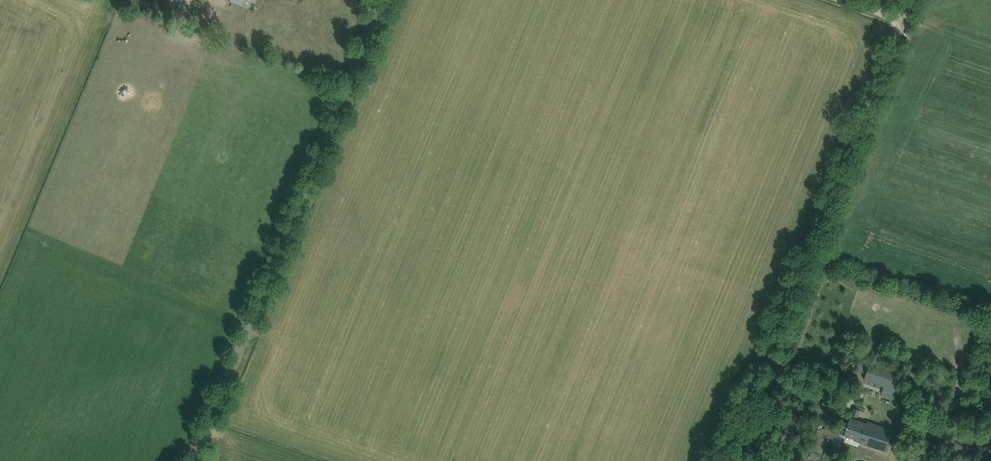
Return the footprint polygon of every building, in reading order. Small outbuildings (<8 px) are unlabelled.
[(255,0),(227,0),(232,2),(230,8),(234,10),(236,4),(251,10),(255,0)] [(866,357),(861,372),(867,374),(865,380),(884,386),(881,394),(892,398),(902,369),(872,359),(872,360),(866,357)] [(929,381),(925,391),(946,398),(950,389),(929,381)] [(854,408),(851,414),(858,417),(860,410),(854,408)] [(861,442),(887,451),(894,430),(868,421),(867,423),(850,418),(845,435),(861,440),(861,442)] [(825,429),(821,441),(835,445),(839,433),(825,429)]
